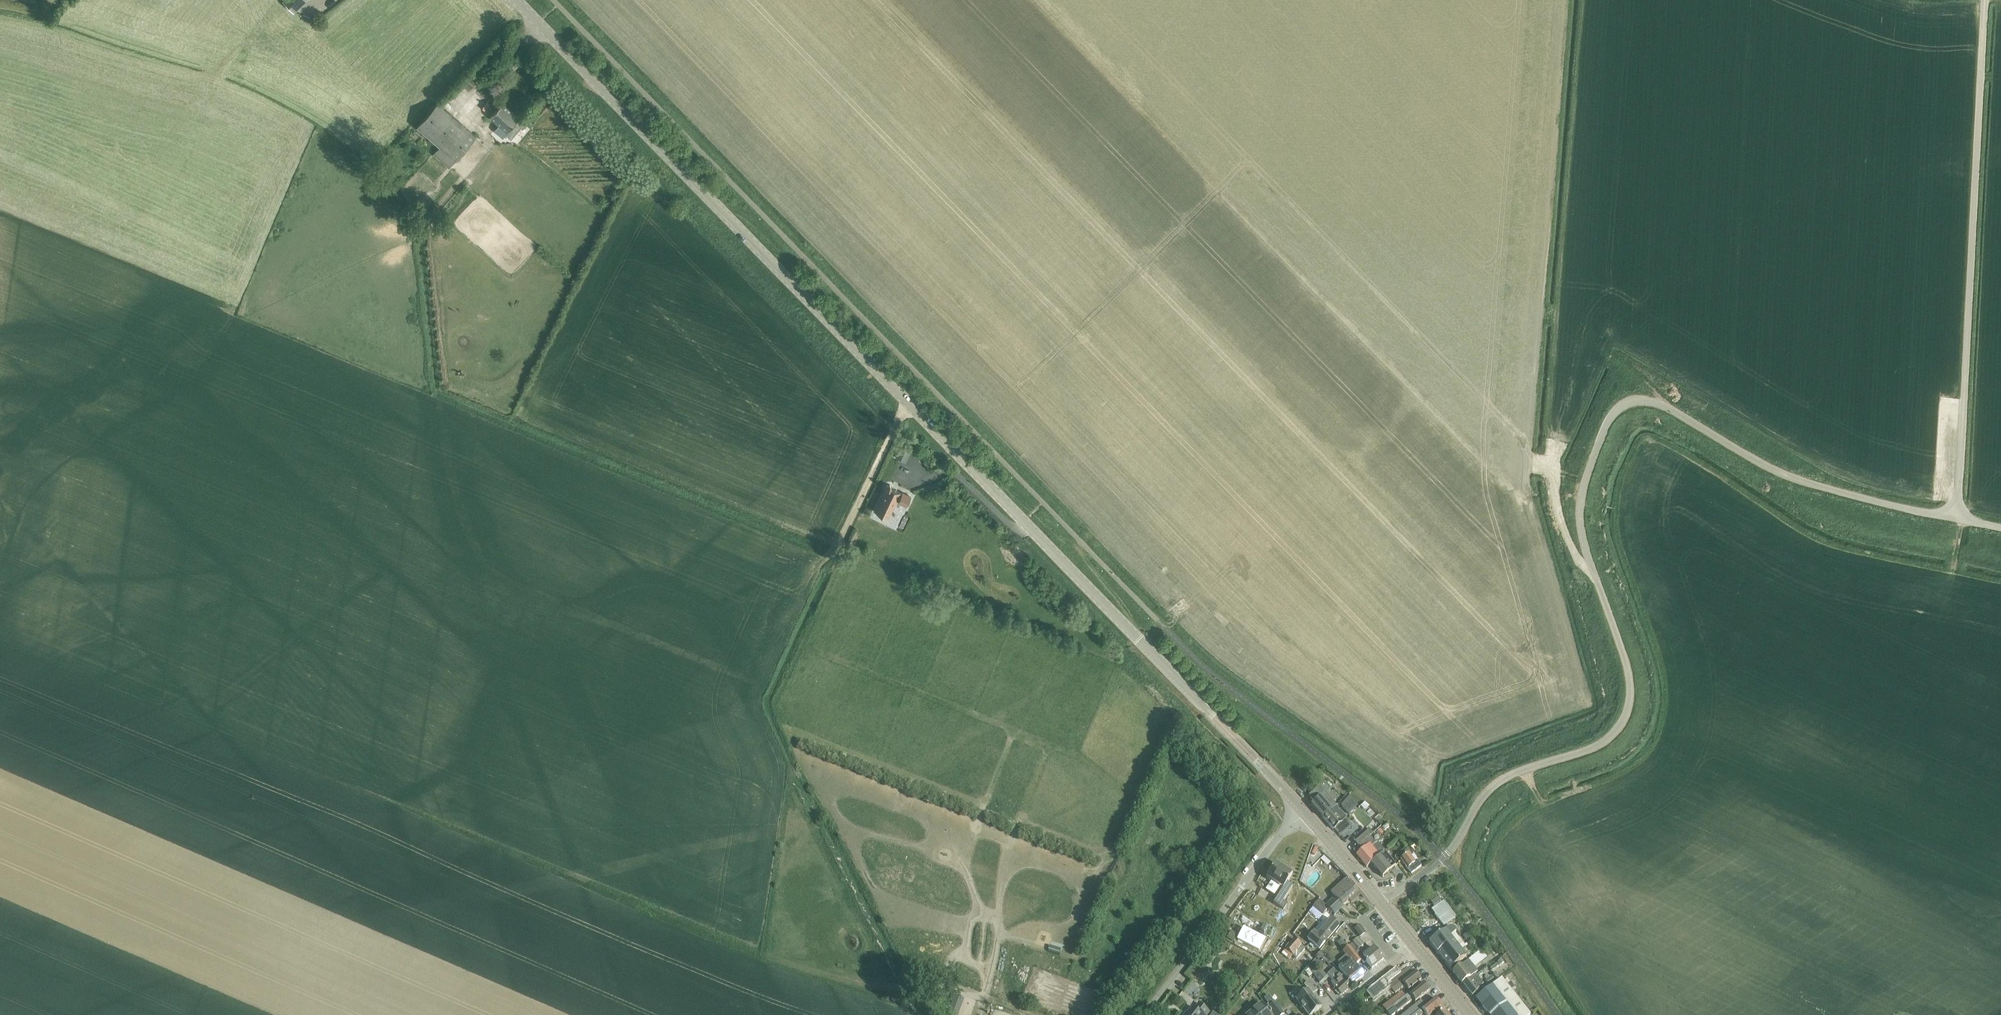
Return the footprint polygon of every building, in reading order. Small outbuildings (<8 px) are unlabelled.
[(285,2),(290,7),(293,10),(296,7),(290,0),(287,0),(285,2)] [(460,81),(468,89),(479,79),(470,70),(460,81)] [(508,131),(520,117),(502,102),(490,117),(499,125),(495,130),(504,138),(509,132),(508,131)] [(433,154),(449,168),(476,136),(438,103),(418,126),(440,146),(433,154)] [(912,447),(903,443),(896,457),(905,462),(912,447)] [(897,499),(899,501),(898,502),(907,506),(911,497),(891,488),(892,487),(890,484),(887,484),(885,487),(887,489),(884,495),(882,495),(880,498),(881,500),(876,512),(888,518),(897,499)] [(1312,807),(1324,820),(1332,812),(1336,808),(1319,789),(1308,799),(1314,805),(1312,807)] [(1347,796),(1342,801),(1339,805),(1344,810),(1352,801),(1347,796)] [(1372,803),(1367,807),(1372,812),(1376,808),(1372,803)] [(1336,808),(1332,812),(1324,820),(1334,832),(1337,830),(1340,834),(1350,824),(1336,808)] [(1364,830),(1352,840),(1358,847),(1369,837),(1364,830)] [(1352,852),(1365,866),(1366,868),(1371,864),(1379,857),(1379,856),(1368,845),(1373,840),(1370,836),(1369,837),(1358,847),(1352,852)] [(1398,840),(1394,843),(1399,849),(1403,846),(1398,840)] [(1402,860),(1413,873),(1423,865),(1409,848),(1402,854),(1405,857),(1402,860)] [(1379,857),(1371,864),(1383,877),(1388,873),(1389,872),(1390,871),(1394,867),(1395,867),(1396,866),(1386,855),(1389,852),(1387,850),(1384,853),(1383,852),(1379,856),(1379,857)] [(1266,878),(1283,889),(1273,904),(1283,910),(1287,904),(1283,902),(1292,886),(1287,883),(1293,874),(1276,864),(1266,878)] [(1335,899),(1326,907),(1334,915),(1339,910),(1339,909),(1349,900),(1352,902),(1356,898),(1354,895),(1358,891),(1348,880),(1344,884),(1343,884),(1331,895),(1335,899)] [(1435,904),(1444,898),(1441,894),(1433,901),(1435,904)] [(1313,907),(1322,915),(1327,910),(1318,902),(1313,907)] [(1431,910),(1443,926),(1453,919),(1441,902),(1431,910)] [(1328,940),(1340,926),(1332,919),(1318,936),(1314,932),(1308,940),(1320,950),(1326,943),(1325,942),(1328,939),(1328,940)] [(1355,929),(1360,936),(1365,933),(1360,925),(1355,929)] [(1245,926),(1240,937),(1258,947),(1264,937),(1245,926)] [(1449,927),(1429,942),(1452,971),(1466,961),(1464,959),(1467,957),(1450,936),(1456,932),(1452,927),(1449,927)] [(1393,930),(1386,936),(1390,940),(1397,935),(1393,930)] [(1353,941),(1359,949),(1364,945),(1357,938),(1353,941)] [(1296,959),(1305,949),(1294,940),(1282,954),(1289,960),(1292,956),(1296,959)] [(1353,943),(1350,946),(1350,947),(1361,960),(1364,964),(1366,962),(1372,969),(1383,960),(1373,948),(1364,956),(1353,943)] [(1339,970),(1352,987),(1364,977),(1355,965),(1361,960),(1350,947),(1344,952),(1352,962),(1344,968),(1343,966),(1339,970)] [(1466,961),(1452,971),(1462,984),(1477,972),(1474,968),(1487,958),(1481,949),(1466,961)] [(1329,960),(1321,952),(1315,958),(1322,967),(1329,960)] [(1279,968),(1271,961),(1267,966),(1275,973),(1279,968)] [(1352,987),(1337,968),(1328,974),(1334,982),(1333,983),(1342,996),(1353,987),(1352,987)] [(1395,969),(1368,992),(1375,1000),(1390,988),(1395,994),(1405,986),(1408,990),(1421,980),(1415,972),(1412,974),(1408,969),(1400,975),(1395,969)] [(1476,975),(1463,985),(1472,997),(1480,991),(1478,989),(1484,985),(1476,975)] [(1492,976),(1485,982),(1488,986),(1495,980),(1492,976)] [(1501,979),(1475,1000),(1487,1014),(1529,1014),(1501,979)] [(1396,1005),(1393,1007),(1397,1013),(1412,1002),(1410,999),(1412,998),(1415,1002),(1429,991),(1423,983),(1405,998),(1396,1005)] [(1296,1000),(1308,1014),(1312,1014),(1322,1008),(1308,991),(1303,994),(1296,1000)] [(1392,1000),(1396,1005),(1405,998),(1401,993),(1392,1000)] [(1416,1014),(1414,1014),(1423,1014),(1424,1014),(1425,1014),(1431,1014),(1442,1006),(1435,998),(1426,1006),(1416,1014)] [(1426,1006),(1422,1000),(1409,1011),(1412,1014),(1414,1014),(1416,1014),(1426,1006)] [(1270,1008),(1275,1014),(1283,1014),(1284,1014),(1275,1003),(1270,1008)] [(1187,1014),(1207,1014),(1209,1012),(1199,1004),(1195,1009),(1193,1007),(1187,1014)] [(1262,1004),(1248,1014),(1271,1014),(1262,1004)]
